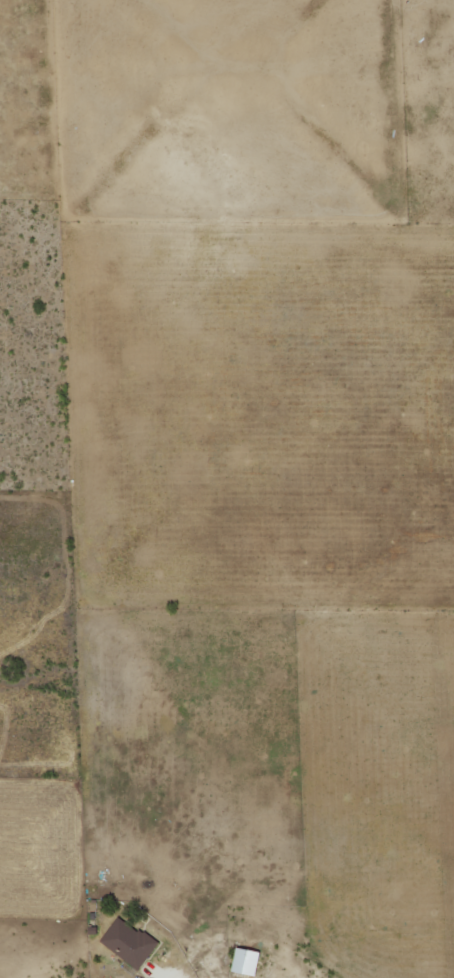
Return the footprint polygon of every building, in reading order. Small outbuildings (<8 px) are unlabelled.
[(136,971),(157,945),(120,915),(99,940),(136,971)] [(258,952),(234,946),(229,971),(253,976),(258,952)]
